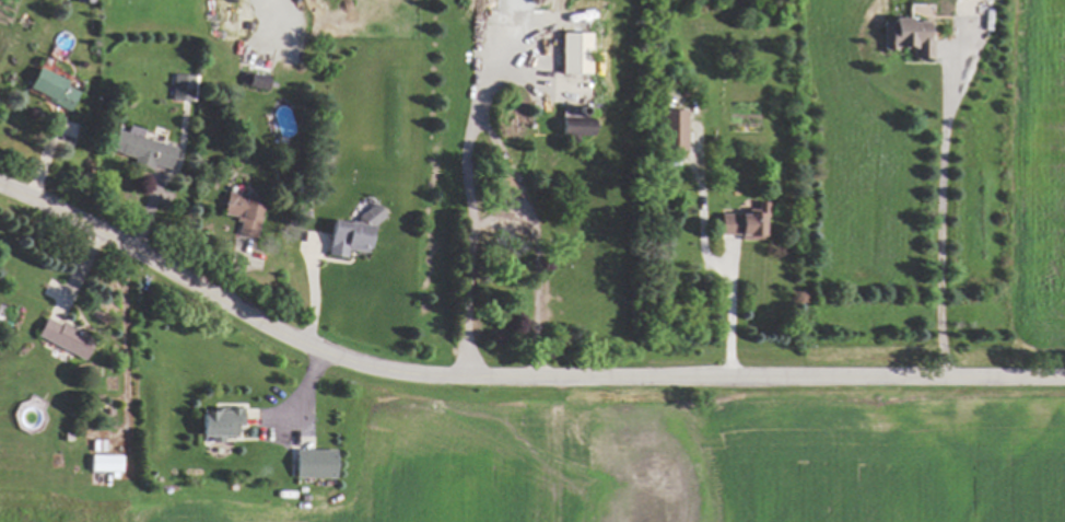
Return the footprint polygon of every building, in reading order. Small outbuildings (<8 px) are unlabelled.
[(929,60),(929,41),(922,41),(922,23),(908,22),(908,20),(882,20),(882,50),(910,50),(910,60),(929,60)] [(584,75),(584,34),(558,34),(558,75),(584,75)] [(24,89),(67,110),(77,90),(34,69),(24,89)] [(191,102),(192,76),(170,75),(169,101),(191,102)] [(266,77),(246,75),(245,88),(264,90),(266,77)] [(684,151),(684,111),(668,111),(668,151),(684,151)] [(558,136),(590,136),(590,117),(558,116),(558,136)] [(108,152),(132,158),(130,166),(150,171),(151,166),(169,170),(175,147),(140,138),(142,130),(126,126),(124,133),(114,130),(108,152)] [(244,236),(255,238),(259,198),(223,194),(221,215),(234,216),(233,225),(245,226),(244,236)] [(760,215),(717,215),(717,237),(760,236),(760,217),(765,217),(765,203),(759,203),(760,215)] [(324,257),(344,259),(345,251),(369,254),(375,206),(361,204),(358,225),(328,221),(324,257)] [(43,318),(34,338),(82,360),(91,340),(43,318)] [(197,413),(198,440),(222,440),(222,438),(235,438),(235,427),(241,427),(240,409),(219,409),(219,413),(197,413)] [(334,479),(334,451),(294,450),(293,479),(334,479)] [(88,472),(121,473),(121,456),(88,455),(88,472)]
